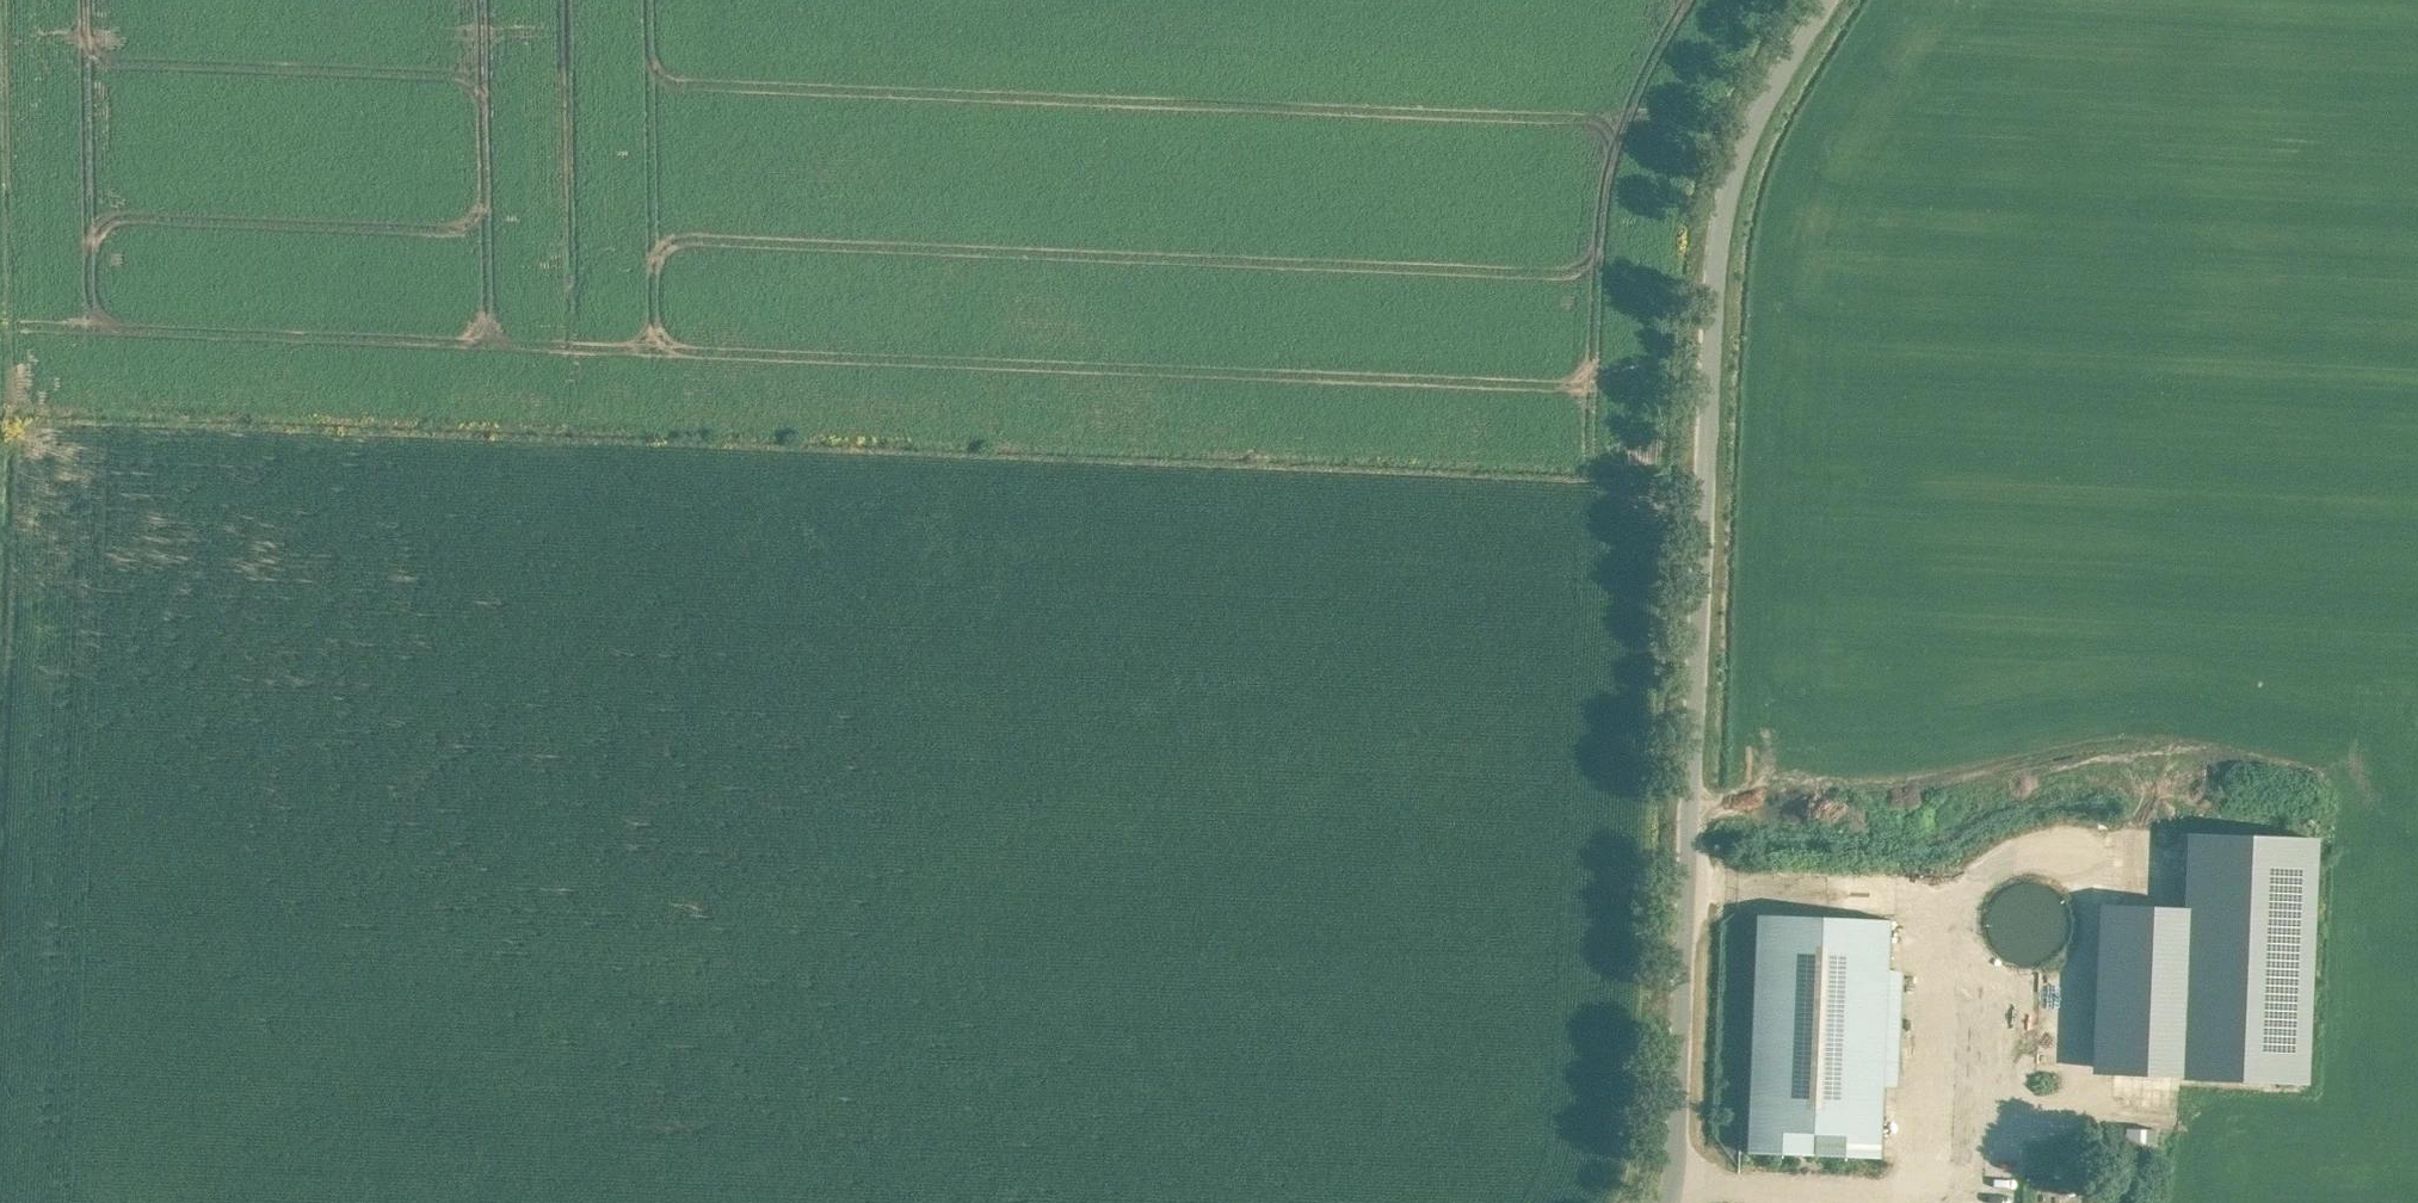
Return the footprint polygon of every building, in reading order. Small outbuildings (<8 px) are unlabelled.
[(2193,835),(2183,1077),(2310,1083),(2310,1081),(2306,1081),(2316,841),(2320,841),(2320,840),(2193,835)] [(2052,903),(2052,887),(2024,887),(2026,935),(2031,935),(2031,946),(2070,945),(2068,903),(2052,903)] [(1748,1153),(1883,1158),(1892,919),(1758,914),(1748,1153)]
